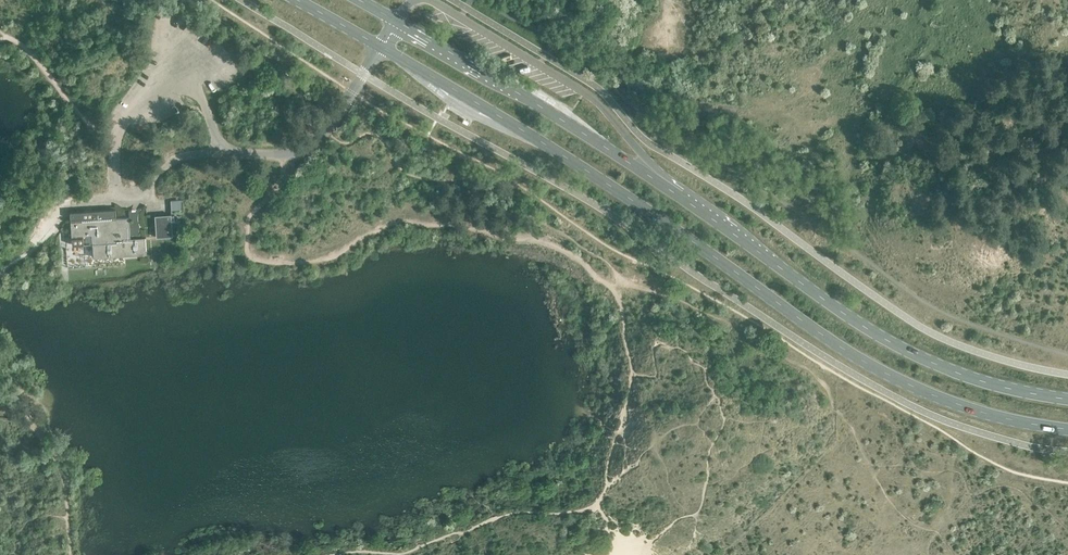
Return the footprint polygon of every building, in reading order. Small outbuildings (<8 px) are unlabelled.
[(315,129),(305,119),(301,123),(311,133),(315,129)] [(170,200),(171,209),(183,208),(182,199),(170,200)] [(90,243),(91,257),(125,255),(124,251),(146,250),(145,236),(130,237),(129,217),(116,218),(115,208),(69,212),(72,245),(90,243)] [(179,229),(172,229),(172,224),(178,224),(178,220),(171,221),(171,214),(155,215),(157,236),(179,235),(179,229)]
